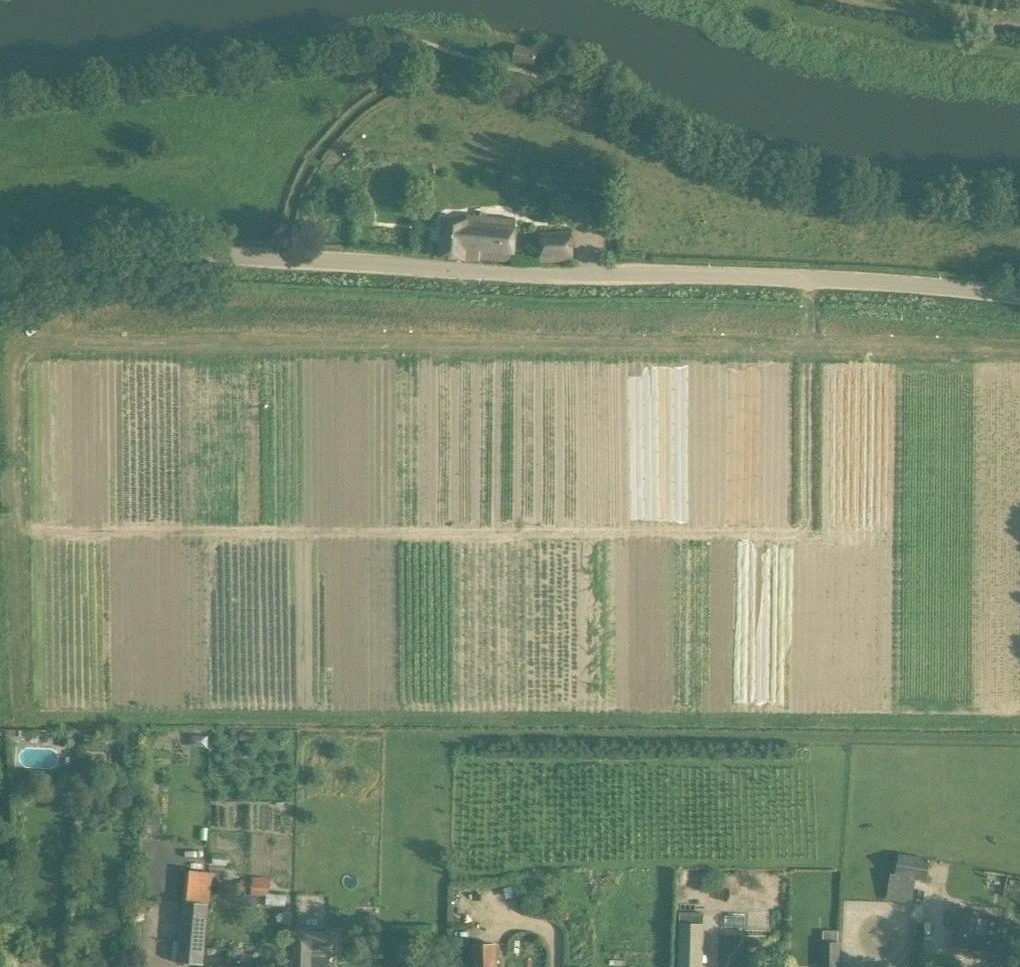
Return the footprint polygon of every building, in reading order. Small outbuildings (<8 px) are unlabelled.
[(533,67),(538,52),(516,46),(512,61),(533,67)] [(443,220),(441,256),(482,259),(482,257),(511,259),(513,221),(465,218),(464,221),(443,220)] [(541,261),(573,262),(573,230),(541,230),(541,261)] [(252,731),(240,731),(240,740),(243,740),(243,754),(249,754),(250,740),(252,740),(252,731)] [(69,732),(63,736),(62,743),(69,748),(75,744),(76,736),(69,732)] [(891,871),(887,896),(912,901),(916,879),(927,881),(931,860),(899,853),(895,872),(891,871)] [(186,873),(176,962),(203,965),(213,875),(186,873)] [(241,880),(239,894),(268,896),(270,879),(252,877),(252,881),(241,880)] [(958,910),(951,946),(982,951),(989,915),(958,910)] [(375,914),(365,914),(365,926),(375,926),(375,914)] [(678,966),(704,966),(704,923),(678,923),(678,966)] [(822,941),(820,941),(820,966),(840,966),(840,942),(838,942),(838,931),(823,930),(822,941)] [(312,951),(330,951),(331,931),(293,932),(291,966),(312,966),(312,951)] [(472,944),(472,966),(497,966),(497,943),(472,944)]
